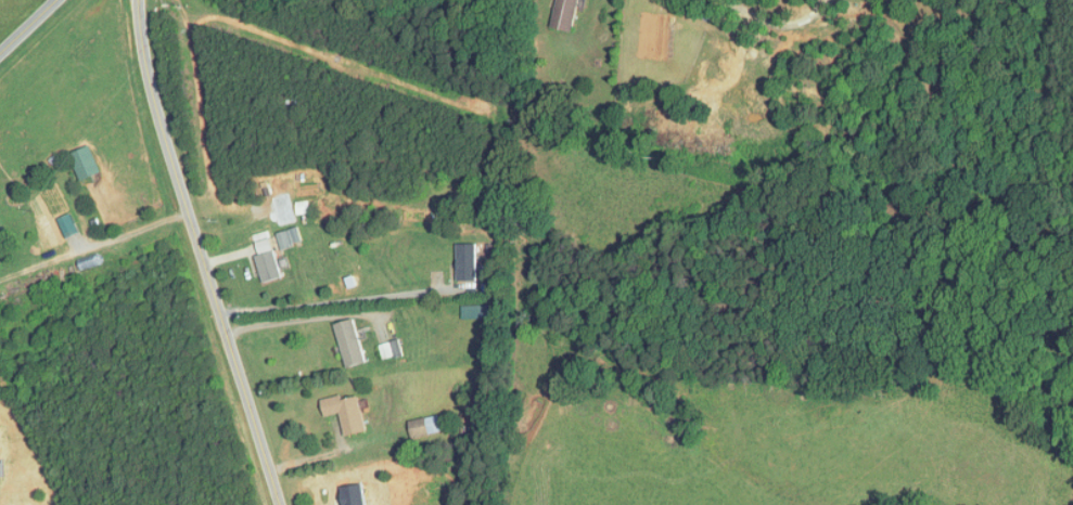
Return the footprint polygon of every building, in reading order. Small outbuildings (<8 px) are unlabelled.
[(550,27),(571,32),(579,0),(557,0),(550,27)] [(70,154),(81,181),(101,173),(90,146),(70,154)] [(256,243),(259,255),(254,256),(263,285),(281,279),(269,239),(256,243)] [(475,244),(455,244),(455,282),(475,282),(475,244)] [(365,362),(351,319),(332,325),(346,369),(365,362)] [(382,360),(401,356),(398,341),(379,346),(382,360)] [(325,416),(340,413),(346,437),(366,432),(357,393),(321,402),(325,416)] [(439,416),(409,420),(411,438),(442,433),(439,416)]
